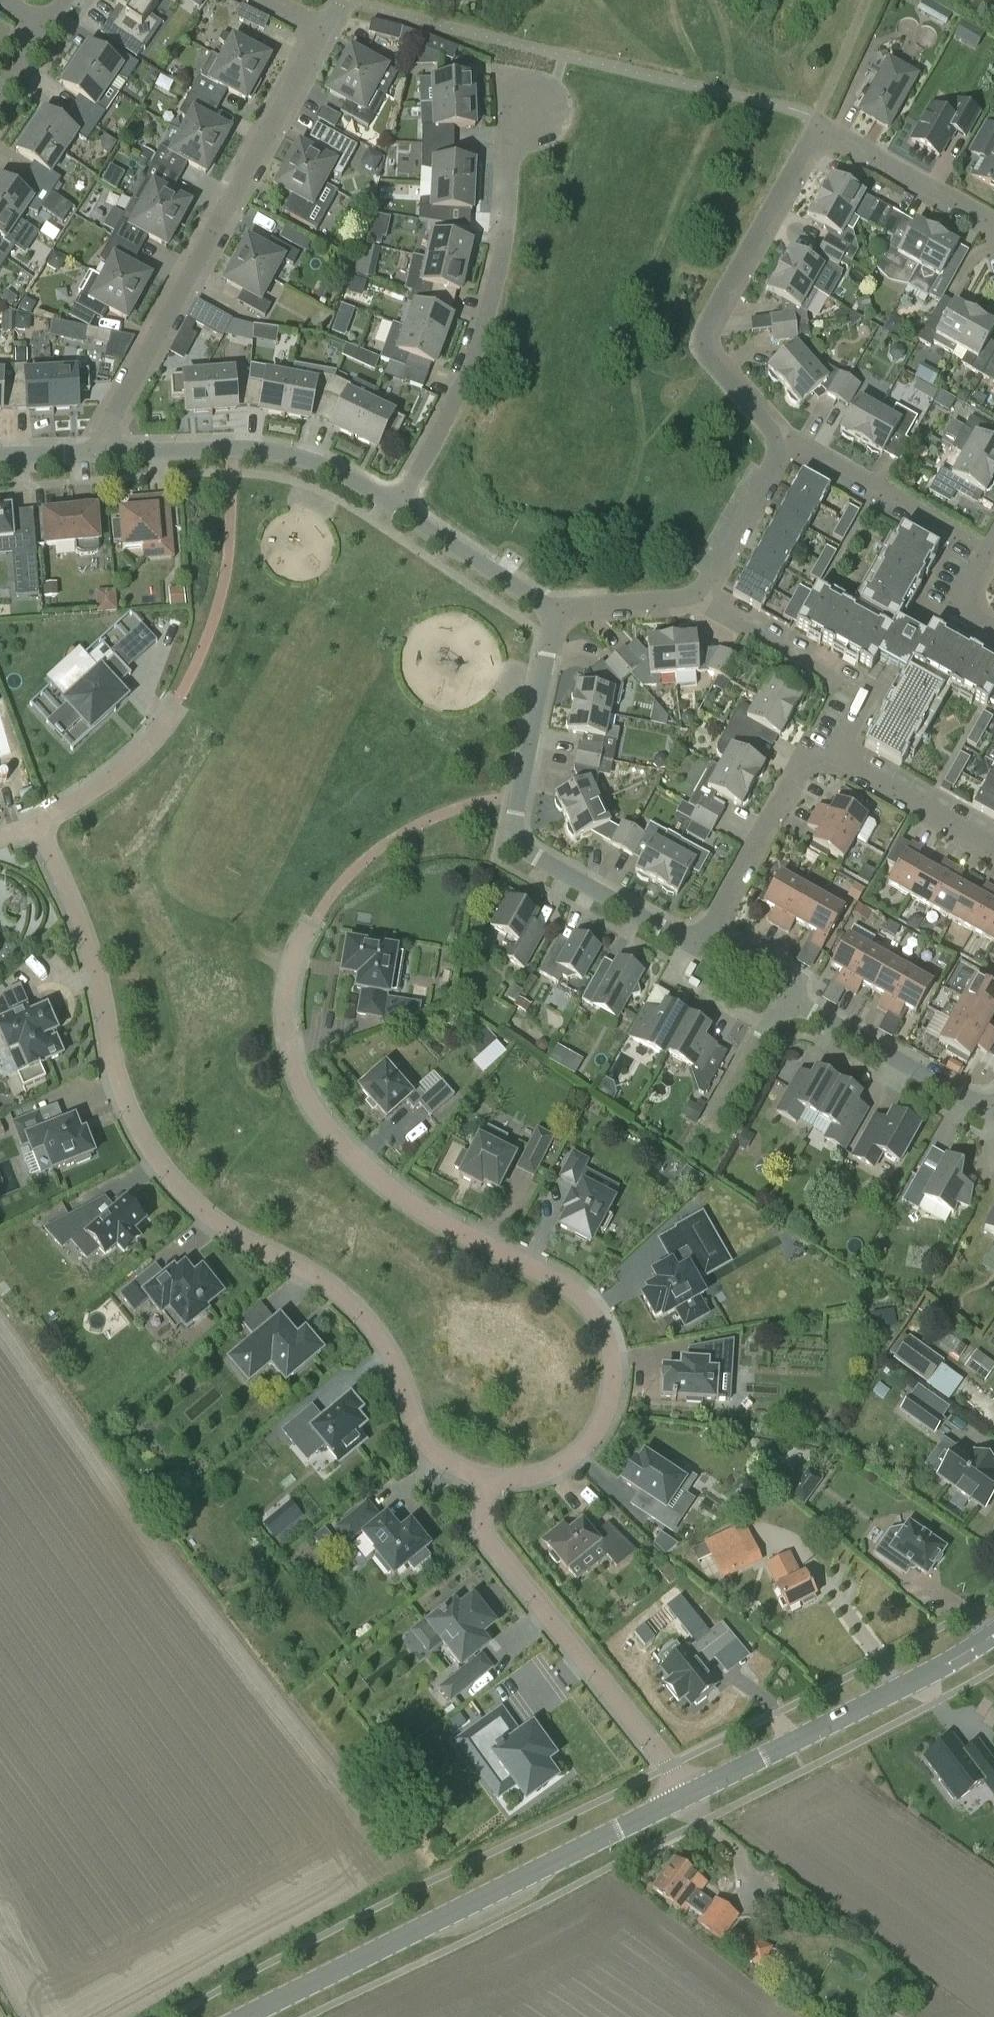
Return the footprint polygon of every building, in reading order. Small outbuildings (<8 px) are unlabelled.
[(116,5),(123,10),(112,26),(107,23),(106,24),(145,50),(145,49),(143,47),(159,24),(149,18),(159,4),(153,0),(119,0),(116,5)] [(257,29),(263,17),(241,6),(235,18),(257,29)] [(984,35),(962,22),(953,38),(975,51),(984,35)] [(399,42),(402,28),(378,23),(375,36),(399,42)] [(222,60),(257,79),(269,57),(268,57),(267,58),(223,33),(219,41),(228,49),(222,60)] [(446,59),(451,46),(428,37),(423,50),(446,59)] [(75,65),(108,88),(116,77),(127,82),(139,65),(118,51),(111,61),(89,46),(90,45),(89,44),(75,65)] [(385,96),(396,75),(352,50),(352,49),(351,49),(339,71),(385,96)] [(245,102),(257,79),(222,60),(211,54),(204,68),(191,91),(213,103),(221,87),(245,100),(244,101),(245,102)] [(887,128),(916,77),(888,61),(860,113),(887,128)] [(108,88),(75,65),(61,86),(62,87),(63,86),(84,101),(75,114),(96,128),(106,114),(104,113),(107,109),(105,101),(101,98),(108,88)] [(368,128),(378,110),(385,96),(339,71),(328,91),(327,93),(328,94),(329,93),(346,102),(352,105),(346,116),(368,128)] [(433,104),(478,102),(478,86),(473,86),(472,79),(432,80),(433,104)] [(204,118),(213,103),(191,91),(179,114),(188,122),(182,133),(217,152),(229,130),(228,130),(228,131),(204,118)] [(422,145),(446,145),(447,128),(474,127),(474,119),(479,119),(478,102),(433,104),(434,127),(422,127),(422,145)] [(965,137),(979,113),(958,102),(949,117),(930,106),(911,141),(939,157),(953,131),(965,137)] [(96,128),(75,114),(67,127),(45,112),(45,111),(44,111),(30,132),(63,154),(76,135),(86,142),(96,128)] [(986,121),(969,152),(980,158),(971,175),(990,186),(991,185),(993,187),(993,125),(986,121)] [(51,173),(63,154),(30,132),(16,153),(17,153),(18,152),(40,167),(31,180),(51,194),(61,180),(51,173)] [(205,175),(217,152),(182,133),(171,153),(160,148),(152,164),(173,176),(182,160),(205,173),(204,174),(205,175)] [(287,166),(323,185),(329,174),(341,177),(351,159),(329,148),(323,158),(300,145),(301,144),(300,144),(287,166)] [(446,162),(446,145),(422,145),(421,169),(433,172),(433,185),(477,187),(478,171),(473,171),(474,163),(446,162)] [(165,191),(173,176),(152,164),(139,187),(149,195),(142,206),(178,226),(190,203),(189,203),(188,204),(165,191)] [(323,185),(292,168),(287,166),(275,188),(276,189),(277,188),(292,196),(283,212),(317,230),(337,192),(323,185)] [(859,170),(851,184),(863,191),(871,176),(859,170)] [(852,217),(859,220),(892,239),(892,238),(904,218),(892,211),(888,218),(875,211),(873,213),(870,211),(875,202),(831,177),(830,179),(828,178),(824,183),(822,190),(824,191),(820,198),(831,205),(852,217)] [(31,180),(22,194),(0,179),(0,208),(19,220),(25,210),(38,214),(51,194),(31,180)] [(477,204),(477,187),(433,185),(432,199),(420,200),(419,221),(428,222),(443,225),(444,210),(472,211),(472,204),(477,204)] [(828,236),(821,247),(843,259),(851,263),(858,252),(852,232),(859,220),(852,217),(831,205),(820,198),(816,204),(814,203),(810,208),(808,215),(810,216),(808,219),(840,237),(837,241),(828,236)] [(166,248),(178,226),(142,206),(137,217),(126,211),(112,237),(133,249),(142,233),(165,246),(164,247),(166,248)] [(19,220),(0,208),(0,255),(7,260),(20,240),(11,231),(19,220)] [(471,229),(443,225),(428,222),(425,235),(433,237),(427,260),(464,268),(470,244),(468,244),(471,229)] [(892,238),(892,239),(880,260),(901,272),(908,261),(918,267),(930,246),(936,234),(930,230),(930,228),(925,224),(919,222),(918,224),(915,222),(903,244),(892,238)] [(285,228),(279,239),(290,245),(296,234),(285,228)] [(930,246),(918,267),(907,286),(927,297),(928,296),(940,302),(956,274),(945,268),(957,246),(955,244),(956,243),(951,238),(944,236),(943,238),(936,234),(930,246)] [(125,264),(133,249),(112,237),(99,260),(109,268),(103,279),(138,299),(150,276),(149,276),(148,277),(125,264)] [(236,261),(271,280),(282,260),(293,266),(299,254),(277,242),(272,253),(248,240),(249,239),(248,239),(236,261)] [(790,278),(811,290),(818,278),(829,284),(843,259),(821,247),(815,258),(821,262),(819,266),(790,250),(789,252),(788,251),(783,256),(781,263),(783,264),(778,271),(779,271),(790,278)] [(404,290),(411,292),(428,298),(453,305),(456,292),(459,292),(464,268),(427,260),(412,256),(404,290)] [(260,300),(271,280),(236,261),(224,283),(225,284),(225,282),(249,295),(243,306),(265,317),(271,306),(260,300)] [(811,290),(790,278),(779,271),(778,271),(775,277),(774,275),(769,281),(767,288),(769,289),(767,292),(797,309),(794,314),(770,317),(771,330),(808,325),(806,315),(818,294),(811,290)] [(103,279),(89,272),(78,292),(81,294),(75,305),(96,317),(102,306),(125,319),(125,320),(126,321),(138,299),(103,279)] [(449,318),(453,305),(411,292),(407,304),(415,306),(407,329),(442,342),(451,318),(449,318)] [(224,336),(226,331),(232,321),(232,320),(196,301),(185,319),(222,339),(224,336)] [(930,348),(932,344),(953,355),(957,348),(956,348),(975,315),(968,311),(969,309),(964,305),(957,303),(956,305),(954,303),(941,326),(930,320),(918,341),(930,348)] [(975,315),(956,348),(957,348),(967,354),(961,365),(982,376),(993,355),(983,349),(993,330),(993,326),(993,325),(993,324),(989,319),(983,318),(982,319),(975,315)] [(84,340),(108,345),(105,358),(122,362),(135,338),(87,328),(52,321),(48,337),(83,344),(84,340)] [(226,331),(224,336),(235,339),(239,323),(232,321),(226,331)] [(808,325),(771,330),(773,342),(809,338),(808,325)] [(434,365),(442,342),(407,329),(399,351),(391,348),(386,362),(403,368),(403,367),(427,376),(431,364),(434,365)] [(783,388),(811,363),(795,345),(767,370),(769,372),(768,374),(771,379),(777,383),(778,382),(783,388)] [(982,376),(993,383),(993,355),(982,376)] [(820,387),(825,394),(837,373),(826,366),(819,372),(811,363),(783,388),(788,393),(787,395),(790,401),(796,404),(797,403),(799,406),(820,387)] [(14,366),(0,366),(0,412),(1,412),(1,410),(15,410),(15,384),(14,366)] [(53,410),(50,372),(27,374),(27,366),(14,366),(15,384),(15,410),(28,409),(28,412),(53,410)] [(403,368),(398,380),(422,388),(427,376),(403,367),(403,368)] [(284,416),(291,378),(268,374),(269,370),(259,369),(256,382),(249,381),(248,407),(260,409),(260,411),(284,416)] [(50,372),(53,410),(77,409),(76,392),(89,391),(88,370),(50,372)] [(248,407),(249,381),(250,371),(208,374),(211,412),(236,410),(236,408),(248,407)] [(836,400),(848,379),(837,373),(825,394),(836,400)] [(186,414),(211,412),(208,374),(171,377),(172,398),(185,397),(186,414)] [(291,378),(284,416),(309,420),(309,418),(321,420),(335,378),(316,375),(314,383),(291,378)] [(351,386),(335,378),(321,420),(332,425),(331,428),(354,438),(370,404),(376,391),(354,380),(351,386)] [(848,379),(836,400),(847,407),(859,385),(848,379)] [(861,444),(879,411),(858,399),(840,432),(842,433),(841,435),(846,440),(853,441),(854,440),(861,444)] [(370,404),(354,438),(376,449),(383,434),(395,439),(404,420),(370,404)] [(879,411),(861,444),(867,447),(866,449),(871,454),(878,455),(879,454),(882,455),(894,433),(905,439),(917,418),(896,406),(890,417),(879,411)] [(993,473),(993,445),(985,440),(991,429),(970,417),(952,450),(962,456),(963,455),(993,473)] [(993,477),(993,473),(963,455),(962,456),(957,465),(954,464),(948,473),(941,469),(928,492),(950,504),(962,482),(984,495),(986,492),(988,493),(993,489),(993,484),(993,481),(992,480),(993,477)] [(790,493),(818,509),(830,488),(801,472),(790,493)] [(807,529),(818,509),(790,493),(778,514),(807,529)] [(150,509),(149,506),(149,497),(147,497),(147,498),(128,499),(129,511),(119,512),(122,549),(142,548),(143,561),(173,558),(169,515),(158,516),(157,508),(150,509)] [(841,521),(851,527),(859,512),(849,507),(841,521)] [(12,554),(16,597),(38,595),(36,567),(37,567),(37,566),(37,564),(36,564),(35,556),(36,556),(36,548),(30,549),(28,531),(13,533),(10,508),(0,509),(0,555),(12,554)] [(99,549),(98,541),(96,509),(43,513),(46,546),(76,543),(76,553),(77,554),(80,555),(83,556),(91,555),(95,553),(97,552),(99,549)] [(795,550),(807,529),(778,514),(767,534),(795,550)] [(842,542),(851,527),(841,521),(832,536),(842,542)] [(938,549),(901,529),(894,542),(896,543),(890,555),(887,553),(880,567),(882,568),(869,592),(866,591),(859,604),(894,624),(890,631),(878,624),(877,627),(853,613),(854,611),(841,603),(839,606),(828,599),(829,597),(816,589),(813,595),(799,587),(782,617),(796,625),(795,626),(809,633),(810,631),(822,638),(820,640),(833,647),(835,645),(859,659),(858,661),(871,668),(878,656),(906,671),(899,684),(901,685),(888,709),(885,708),(878,721),(880,723),(874,734),(871,733),(864,746),(901,767),(908,753),(906,752),(912,741),(915,742),(922,729),(920,727),(933,703),(936,705),(943,691),(908,671),(912,665),(924,671),(925,669),(949,682),(948,685),(961,692),(963,690),(974,696),(973,699),(986,706),(989,701),(993,704),(993,662),(992,664),(981,658),(982,656),(968,648),(967,650),(943,637),(944,634),(931,627),(924,640),(896,624),(903,611),(901,610),(914,586),(917,587),(924,574),(922,573),(928,561),(930,562),(938,549)] [(783,571),(795,550),(767,534),(755,554),(783,571)] [(818,562),(828,568),(836,553),(826,548),(818,562)] [(772,591),(783,571),(755,554),(744,575),(772,591)] [(819,583),(828,568),(818,562),(809,577),(819,583)] [(760,612),(772,591),(744,575),(732,596),(760,612)] [(128,636),(144,653),(156,642),(141,625),(128,636)] [(718,676),(730,655),(719,649),(712,660),(697,661),(695,636),(671,637),(674,675),(698,673),(707,672),(708,671),(718,676)] [(660,676),(674,675),(671,637),(647,639),(649,666),(640,667),(624,648),(614,656),(630,675),(631,675),(642,688),(656,687),(661,682),(660,676)] [(60,710),(46,723),(61,739),(76,725),(87,738),(89,740),(112,718),(118,713),(130,702),(117,688),(131,675),(126,669),(114,657),(112,654),(110,652),(103,645),(86,661),(80,666),(91,678),(63,704),(58,708),(60,710)] [(730,655),(718,676),(729,683),(741,661),(730,655)] [(574,700),(572,709),(609,716),(612,704),(618,706),(623,683),(622,682),(630,675),(614,656),(605,665),(614,676),(607,683),(605,690),(577,685),(577,687),(575,687),(572,692),(572,700),(574,700)] [(758,698),(791,717),(795,710),(797,710),(801,706),(803,699),(801,698),(803,696),(761,673),(756,683),(764,688),(758,698)] [(787,723),(791,717),(758,698),(752,710),(741,704),(729,724),(751,736),(757,725),(779,738),(781,735),(782,735),(788,730),(789,724),(787,723)] [(607,727),(609,716),(572,709),(571,715),(569,715),(566,722),(567,728),(568,729),(568,732),(605,739),(617,741),(619,730),(607,727)] [(12,754),(0,712),(0,757),(12,754)] [(974,727),(984,733),(993,718),(982,713),(974,727)] [(976,748),(984,733),(974,727),(966,742),(976,748)] [(719,768),(752,786),(756,780),(757,780),(762,776),(764,769),(762,768),(764,765),(741,753),(747,742),(726,730),(717,747),(717,750),(718,754),(719,757),(724,759),(719,768)] [(576,756),(600,760),(603,748),(579,743),(576,756)] [(951,769),(961,774),(970,759),(960,753),(951,769)] [(577,813),(599,803),(594,792),(600,760),(576,756),(573,771),(580,785),(555,796),(560,807),(565,818),(577,813)] [(752,786),(719,768),(711,764),(688,805),(696,810),(717,822),(723,811),(711,804),(716,794),(740,807),(742,804),(743,805),(748,801),(750,794),(748,793),(752,786)] [(983,786),(993,792),(993,767),(983,786)] [(953,789),(961,774),(951,769),(943,783),(953,789)] [(983,786),(971,807),(993,820),(993,792),(983,786)] [(813,816),(854,840),(865,846),(875,828),(874,823),(836,801),(830,812),(818,806),(813,816)] [(609,824),(599,803),(577,813),(565,818),(568,825),(566,826),(568,833),(572,838),(574,837),(575,840),(598,829),(604,841),(622,851),(633,829),(622,823),(619,830),(609,824)] [(711,833),(717,822),(696,810),(690,821),(711,833)] [(842,861),(854,840),(813,816),(807,826),(818,833),(809,849),(827,859),(829,854),(842,861)] [(674,851),(680,840),(649,823),(643,834),(633,829),(622,851),(633,857),(644,836),(652,841),(635,873),(637,874),(636,876),(641,880),(648,882),(649,880),(656,884),(674,851)] [(674,851),(656,884),(663,888),(662,890),(667,894),(673,895),(674,894),(677,896),(691,870),(699,875),(709,856),(680,840),(674,851)] [(909,897),(926,867),(916,861),(922,849),(911,843),(888,885),(909,897)] [(930,909),(954,867),(943,861),(937,873),(926,867),(909,897),(930,909)] [(951,920),(968,890),(957,884),(964,873),(954,867),(930,909),(951,920)] [(778,928),(802,886),(775,871),(758,901),(774,911),(768,922),(778,928)] [(993,893),(993,889),(985,885),(979,896),(968,890),(951,920),(972,932),(993,893)] [(806,929),(823,898),(802,886),(778,928),(788,934),(795,922),(806,929)] [(523,970),(544,932),(531,924),(537,914),(523,906),(525,901),(507,891),(495,912),(499,914),(491,929),(506,937),(502,945),(508,948),(502,958),(523,970)] [(993,942),(993,893),(972,932),(993,944),(993,942)] [(823,898),(806,929),(816,934),(810,946),(820,952),(844,910),(823,898)] [(575,935),(559,962),(549,956),(539,973),(558,984),(562,977),(567,980),(570,974),(581,980),(599,948),(589,943),(588,939),(586,936),(582,935),(579,937),(575,935)] [(845,990),(869,948),(847,936),(830,967),(842,973),(835,985),(845,990)] [(371,945),(349,941),(344,963),(350,964),(348,973),(360,976),(358,989),(363,990),(359,1013),(382,1018),(387,994),(388,995),(397,950),(392,949),(393,945),(372,941),(371,945)] [(873,990),(893,953),(889,960),(869,948),(845,990),(856,996),(862,985),(873,990)] [(887,1014),(914,965),(893,953),(873,990),(883,997),(877,1008),(887,1014)] [(594,978),(581,1000),(616,1020),(625,1004),(629,996),(640,994),(636,982),(642,972),(626,964),(618,959),(615,966),(604,984),(594,978)] [(914,965),(887,1014),(897,1019),(904,1008),(915,1014),(936,977),(914,965)] [(993,1017),(993,1015),(993,990),(974,979),(962,1000),(993,1017)] [(5,1047),(15,1042),(27,1069),(17,1073),(23,1088),(45,1078),(40,1066),(44,1064),(43,1063),(62,1055),(55,1039),(54,1040),(51,1035),(57,1032),(46,1009),(29,1016),(27,1011),(29,1010),(19,987),(7,992),(0,999),(0,1035),(5,1047)] [(993,1017),(962,1000),(951,1021),(992,1045),(993,1042),(993,1032),(987,1028),(993,1017)] [(666,1053),(687,1016),(666,1004),(659,1015),(646,1008),(630,1038),(665,1058),(667,1053),(666,1053)] [(397,1025),(417,1016),(412,1005),(392,1013),(397,1025)] [(666,1053),(667,1053),(692,1067),(691,1070),(698,1092),(703,1095),(724,1059),(699,1045),(708,1028),(687,1016),(666,1053)] [(987,1055),(992,1045),(951,1021),(939,1043),(948,1048),(945,1053),(966,1065),(975,1048),(987,1055)] [(441,1082),(434,1088),(425,1096),(416,1087),(409,1093),(385,1066),(360,1089),(386,1119),(405,1102),(413,1110),(419,1105),(429,1117),(454,1096),(441,1082)] [(801,1095),(790,1089),(776,1112),(796,1123),(803,1111),(817,1118),(838,1082),(816,1069),(801,1095)] [(817,1118),(832,1126),(824,1140),(844,1151),(857,1128),(846,1121),(861,1095),(838,1082),(817,1118)] [(898,1164),(918,1128),(892,1113),(878,1139),(865,1132),(852,1157),(873,1169),(881,1154),(898,1164)] [(33,1154),(40,1173),(51,1168),(52,1171),(74,1162),(76,1166),(91,1160),(89,1156),(94,1154),(85,1132),(80,1134),(74,1119),(45,1131),(38,1114),(13,1124),(22,1147),(28,1144),(32,1154),(33,1154)] [(543,1157),(553,1138),(537,1129),(527,1149),(543,1157)] [(514,1156),(479,1138),(470,1156),(462,1152),(454,1168),(462,1172),(459,1177),(481,1188),(484,1181),(498,1189),(514,1156)] [(568,1212),(560,1227),(590,1243),(597,1231),(603,1234),(612,1218),(606,1214),(613,1201),(592,1190),(598,1178),(583,1170),(587,1161),(573,1154),(561,1177),(575,1184),(576,1183),(582,1186),(576,1198),(572,1196),(564,1211),(568,1212)] [(959,1177),(955,1175),(961,1165),(946,1157),(936,1176),(921,1168),(901,1202),(918,1211),(924,1199),(953,1214),(954,1205),(968,1207),(971,1188),(958,1182),(959,1177)] [(87,1210),(59,1225),(87,1257),(98,1248),(105,1256),(117,1245),(124,1253),(138,1241),(131,1233),(143,1223),(139,1218),(142,1215),(133,1205),(130,1207),(125,1203),(100,1225),(87,1210)] [(984,1230),(993,1235),(993,1212),(984,1230)] [(650,1293),(643,1297),(646,1302),(645,1303),(645,1305),(647,1304),(651,1311),(649,1312),(650,1313),(652,1312),(655,1318),(661,1314),(663,1317),(677,1310),(686,1326),(706,1314),(697,1298),(703,1295),(687,1267),(721,1248),(702,1215),(677,1229),(691,1252),(658,1271),(663,1281),(648,1290),(650,1293)] [(193,1279),(184,1268),(179,1272),(176,1269),(155,1286),(145,1275),(120,1295),(130,1308),(146,1296),(162,1315),(171,1308),(186,1327),(205,1312),(203,1309),(220,1295),(218,1292),(221,1290),(213,1280),(210,1283),(201,1272),(193,1279)] [(246,1315),(240,1320),(251,1334),(258,1329),(246,1315)] [(279,1320),(239,1354),(230,1361),(248,1382),(271,1364),(286,1381),(320,1352),(305,1333),(296,1340),(279,1320)] [(907,1339),(902,1336),(889,1353),(895,1357),(893,1359),(927,1384),(943,1362),(909,1337),(907,1339)] [(731,1366),(733,1342),(689,1350),(689,1362),(681,1362),(680,1370),(663,1369),(661,1398),(672,1398),(671,1401),(675,1401),(675,1398),(687,1399),(686,1403),(701,1404),(701,1400),(714,1401),(716,1372),(706,1371),(707,1364),(731,1366)] [(993,1369),(993,1366),(975,1353),(965,1367),(985,1381),(993,1369)] [(927,1408),(934,1398),(918,1386),(911,1396),(910,1395),(899,1410),(934,1435),(945,1421),(927,1408)] [(295,1446),(306,1437),(319,1452),(325,1446),(340,1464),(367,1441),(359,1433),(366,1427),(357,1416),(362,1411),(350,1397),(324,1420),(312,1407),(282,1432),(295,1446)] [(984,1508),(993,1494),(993,1467),(973,1452),(970,1457),(957,1448),(938,1475),(958,1490),(956,1493),(968,1502),(971,1499),(984,1508)] [(635,1461),(622,1482),(656,1504),(649,1516),(672,1531),(680,1518),(667,1509),(677,1492),(683,1496),(694,1479),(673,1466),(669,1472),(644,1455),(638,1464),(635,1461)] [(822,1481),(807,1470),(803,1475),(801,1472),(779,1487),(789,1495),(788,1497),(803,1507),(822,1481)] [(431,1558),(425,1551),(430,1547),(411,1524),(400,1533),(387,1517),(373,1528),(359,1511),(338,1529),(349,1542),(361,1533),(377,1552),(375,1553),(378,1556),(375,1558),(388,1575),(391,1572),(394,1576),(409,1564),(415,1571),(431,1558)] [(563,1525),(543,1541),(552,1553),(549,1555),(557,1566),(560,1563),(567,1571),(598,1546),(616,1568),(636,1552),(608,1525),(593,1537),(582,1523),(569,1533),(563,1525)] [(721,1581),(762,1562),(744,1524),(704,1543),(721,1581)] [(926,1575),(944,1549),(908,1524),(906,1527),(889,1531),(873,1554),(902,1575),(910,1564),(926,1575)] [(801,1577),(789,1552),(764,1565),(786,1610),(815,1596),(805,1575),(801,1577)] [(679,1577),(667,1563),(657,1571),(668,1585),(679,1577)] [(664,1666),(662,1668),(672,1680),(665,1686),(678,1701),(685,1696),(691,1704),(694,1702),(696,1705),(706,1697),(704,1694),(715,1686),(701,1669),(700,1668),(722,1650),(709,1634),(679,1597),(665,1609),(700,1652),(692,1658),(687,1651),(685,1649),(682,1651),(664,1666)] [(492,1625),(472,1600),(459,1612),(453,1605),(443,1614),(441,1610),(424,1624),(439,1643),(442,1641),(453,1654),(449,1656),(458,1667),(486,1645),(478,1636),(492,1625)] [(722,1624),(709,1634),(722,1650),(735,1640),(722,1624)] [(654,1639),(644,1626),(633,1634),(644,1647),(654,1639)] [(451,1702),(472,1684),(462,1672),(441,1689),(451,1702)] [(504,1748),(486,1723),(460,1742),(481,1771),(492,1763),(510,1787),(515,1783),(518,1787),(526,1798),(536,1791),(537,1793),(540,1791),(538,1789),(542,1787),(543,1788),(546,1786),(544,1785),(554,1778),(543,1763),(552,1756),(545,1747),(547,1745),(545,1743),(543,1744),(541,1741),(542,1740),(540,1737),(539,1738),(532,1728),(522,1735),(504,1748)] [(956,1796),(959,1794),(961,1797),(985,1775),(993,1786),(993,1757),(990,1752),(977,1763),(951,1734),(925,1756),(946,1780),(944,1782),(956,1796)] [(705,1899),(709,1894),(702,1889),(707,1883),(674,1859),(652,1889),(685,1913),(698,1895),(705,1899)] [(721,1941),(739,1916),(715,1898),(697,1923),(721,1941)] [(764,1969),(773,1948),(751,1939),(742,1959),(764,1969)]
